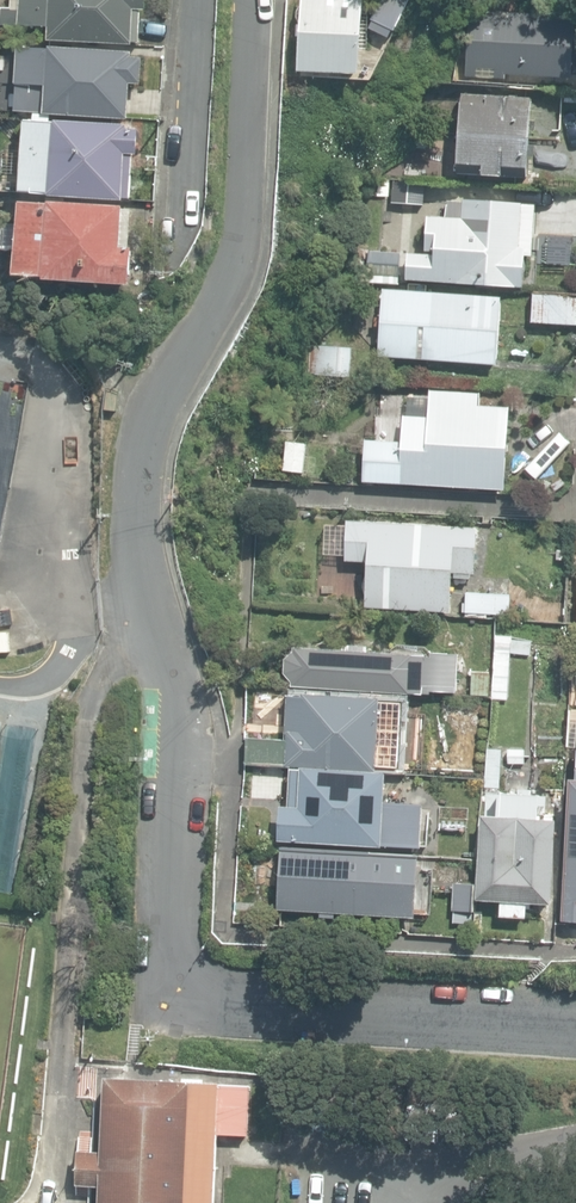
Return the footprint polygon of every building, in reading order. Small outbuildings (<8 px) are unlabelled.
[(13,8),(1,7),(1,25),(51,27),(50,40),(140,44),(141,11),(146,11),(147,0),(13,0),(13,8)] [(360,74),(364,0),(304,0),(302,25),(295,24),(294,40),(301,41),(299,71),(360,74)] [(507,80),(507,74),(573,78),(575,19),(575,16),(471,10),(467,77),(507,80)] [(17,112),(129,118),(131,83),(142,83),(143,58),(132,57),(132,53),(41,48),(42,40),(21,39),(17,112)] [(463,94),(461,133),(531,137),(531,130),(537,130),(537,121),(531,120),(533,98),(463,94)] [(126,122),(53,117),(53,120),(25,119),(21,189),(49,191),(49,193),(122,198),(122,196),(129,196),(132,152),(136,152),(138,126),(126,125),(126,122)] [(427,149),(429,132),(416,130),(414,148),(427,149)] [(531,137),(461,133),(459,174),(527,178),(528,155),(535,155),(536,145),(530,145),(531,137)] [(45,275),(129,281),(132,232),(120,231),(122,203),(49,198),(49,200),(20,198),(15,271),(45,273),(45,275)] [(408,279),(523,287),(524,278),(527,273),(529,268),(527,261),(525,257),(525,256),(532,256),(536,207),(449,201),(448,217),(429,216),(427,250),(437,250),(436,255),(410,254),(408,279)] [(368,281),(399,283),(401,253),(370,251),(368,281)] [(380,355),(497,364),(502,297),(385,289),(383,318),(376,317),(376,326),(382,326),(380,355)] [(575,324),(575,294),(534,291),(533,321),(575,324)] [(353,378),(355,347),(310,344),(308,375),(353,378)] [(106,408),(117,410),(120,387),(108,386),(106,408)] [(362,481),(506,490),(512,406),(481,404),(481,394),(428,391),(427,416),(403,414),(401,441),(365,438),(362,481)] [(304,472),(307,443),(285,441),(282,470),(304,472)] [(356,466),(347,465),(345,482),(354,483),(356,466)] [(367,606),(451,611),(453,572),(456,572),(455,577),(471,578),(471,573),(476,573),(479,528),(349,521),(347,560),(370,561),(367,606)] [(467,612),(510,614),(511,595),(468,592),(467,612)] [(531,654),(532,641),(512,639),(512,635),(495,634),(491,699),(508,700),(511,652),(531,654)] [(293,685),(432,695),(432,691),(457,693),(460,654),(432,652),(431,655),(367,650),(367,646),(351,645),(350,650),(295,646),(295,651),(287,658),(287,673),(293,681),(293,685)] [(473,695),(489,696),(490,673),(474,672),(473,695)] [(303,696),(288,695),(285,740),(289,740),(288,766),(302,767),(376,771),(376,767),(382,767),(385,728),(379,728),(381,698),(380,698),(303,693),(303,696)] [(289,740),(285,740),(248,737),(246,763),(288,766),(289,740)] [(510,763),(525,763),(525,749),(510,748),(510,763)] [(486,749),(484,786),(499,788),(502,750),(486,749)] [(279,840),(382,847),(382,844),(421,847),(424,806),(385,804),(387,772),(376,771),(302,767),(302,769),(293,769),(290,806),(282,806),(279,840)] [(571,778),(562,920),(575,921),(575,779),(571,778)] [(553,901),(556,819),(542,818),(543,792),(497,791),(496,815),(482,814),(479,900),(500,901),(500,916),(527,917),(528,900),(553,901)] [(321,916),(335,917),(336,912),(416,918),(420,857),(284,848),(280,908),(321,911),(321,916)] [(454,910),(472,911),(474,884),(455,883),(454,910)] [(219,1133),(248,1135),(251,1086),(221,1085),(221,1082),(205,1081),(205,1069),(185,1068),(185,1080),(108,1076),(104,1151),(80,1150),(78,1183),(102,1184),(101,1202),(215,1202),(219,1133)]
